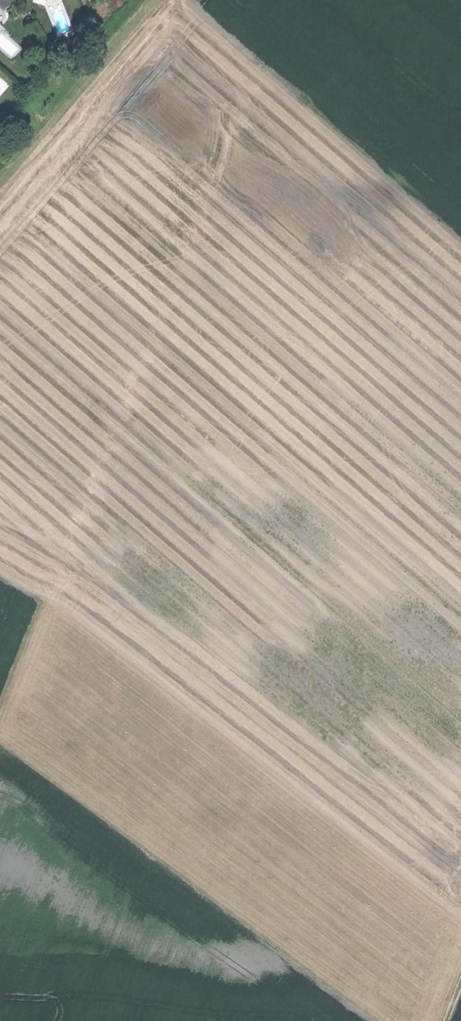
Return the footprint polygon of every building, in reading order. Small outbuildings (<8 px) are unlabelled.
[(3,10),(12,0),(0,0),(0,12),(3,10)]
